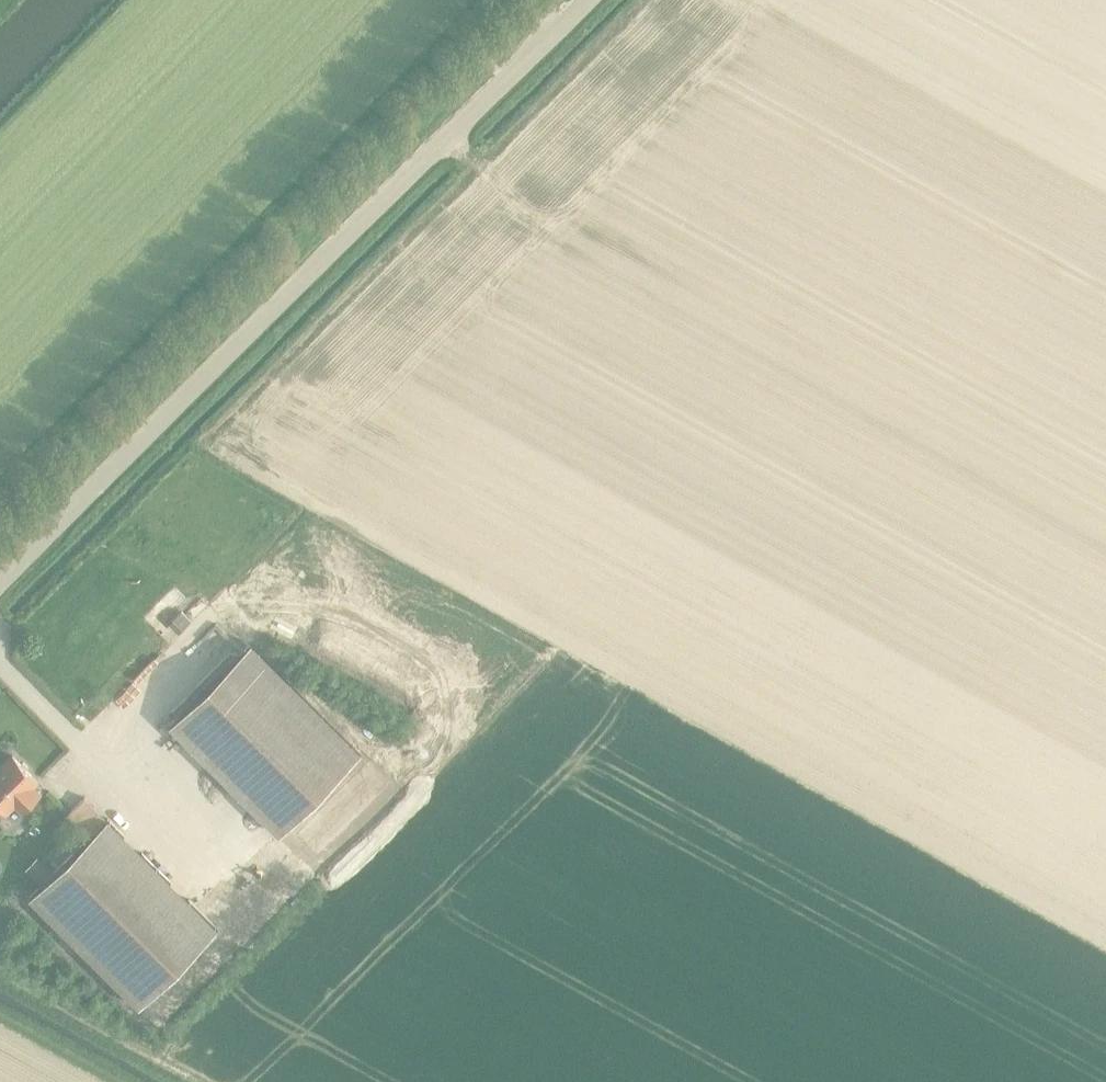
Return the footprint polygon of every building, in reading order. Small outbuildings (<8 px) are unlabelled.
[(248,645),(169,724),(185,740),(280,834),(315,870),(394,791),(358,755),(248,645)] [(6,811),(15,802),(22,810),(40,792),(33,784),(38,779),(13,754),(0,767),(0,805),(6,811)] [(40,885),(29,896),(140,1005),(218,927),(107,817),(53,872),(40,885)] [(40,860),(28,872),(40,885),(53,872),(40,860)]
